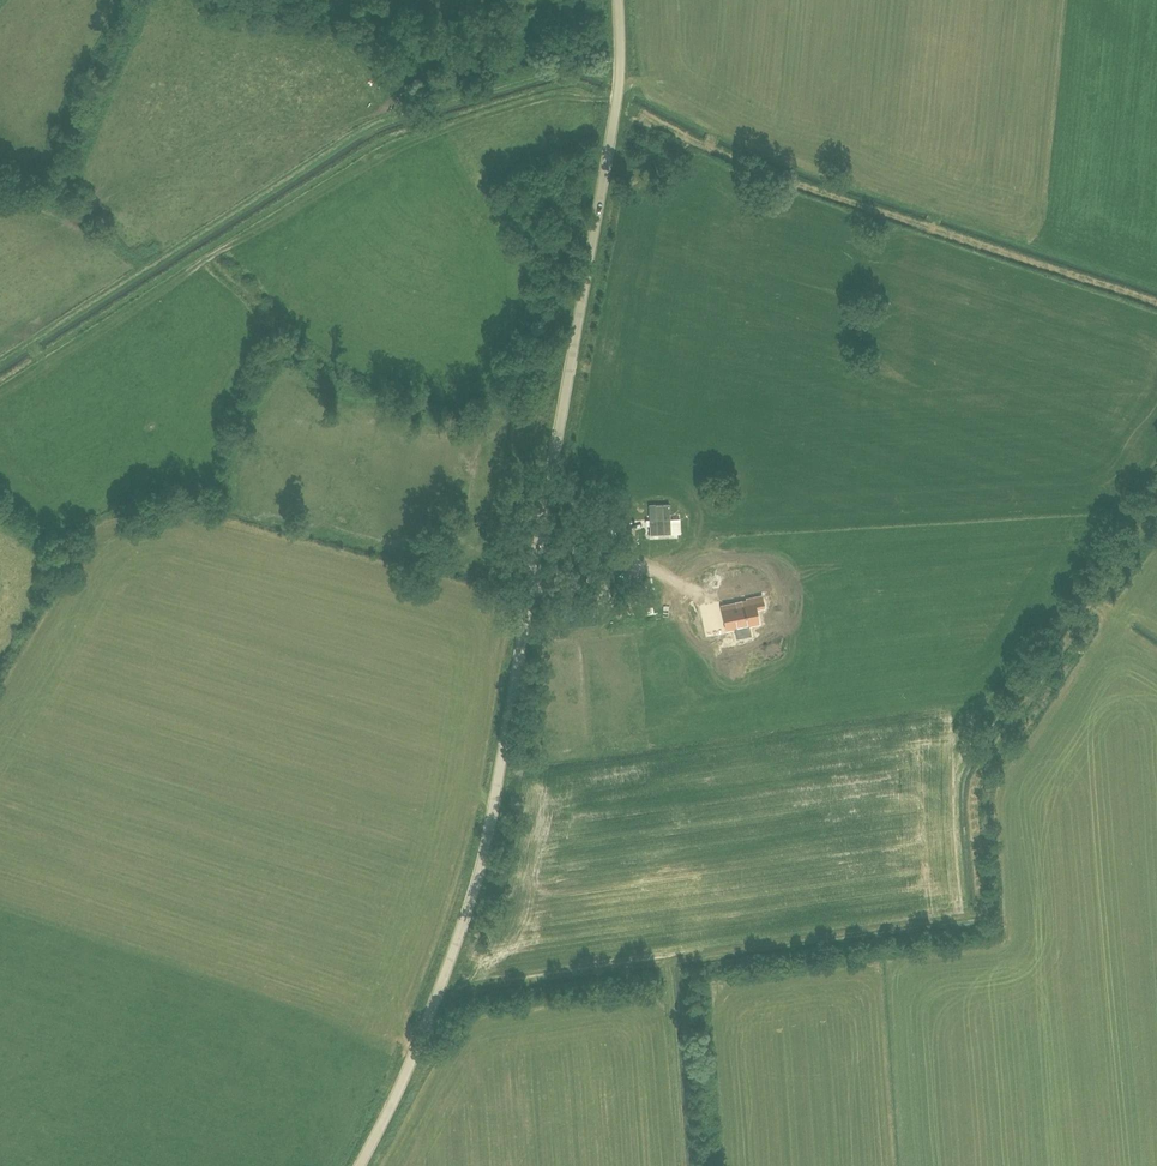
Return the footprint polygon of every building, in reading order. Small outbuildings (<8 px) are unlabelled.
[(736,603),(722,606),(724,614),(725,621),(727,630),(734,628),(737,628),(736,625),(746,623),(746,626),(749,625),(759,623),(756,608),(764,607),(761,596),(747,599),(747,600),(741,602),(736,603)] [(609,602),(609,610),(624,609),(623,601),(609,602)]
